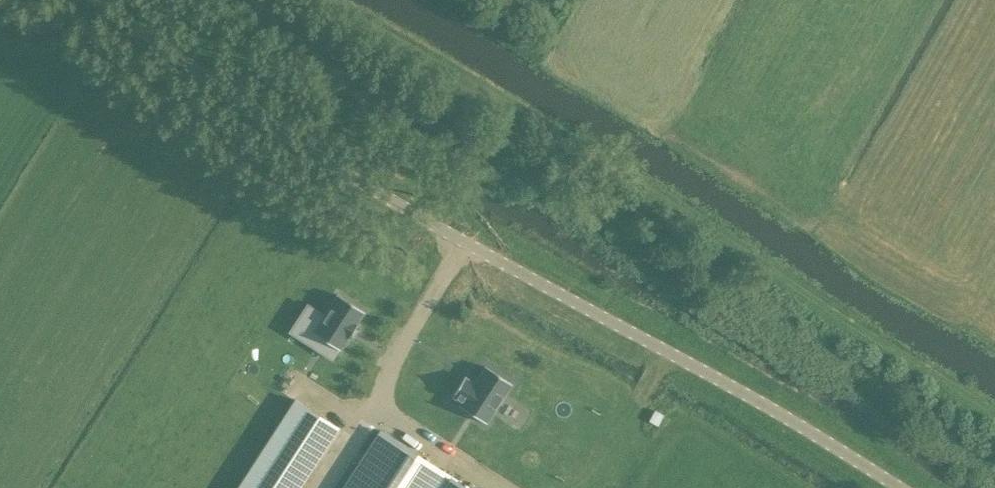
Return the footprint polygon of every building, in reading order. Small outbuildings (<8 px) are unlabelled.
[(379,161),(375,168),(385,174),(390,167),(379,161)] [(313,331),(305,343),(331,360),(339,348),(364,310),(338,293),(313,331)] [(464,376),(451,396),(452,397),(453,396),(462,402),(460,405),(459,406),(486,423),(487,422),(486,422),(511,385),(512,384),(485,366),(484,367),(474,383),(465,377),(464,376)] [(236,487),(284,487),(327,421),(294,399),(236,487)] [(655,410),(649,421),(658,425),(663,415),(655,410)] [(342,487),(465,487),(455,481),(456,480),(380,431),(342,487)]
